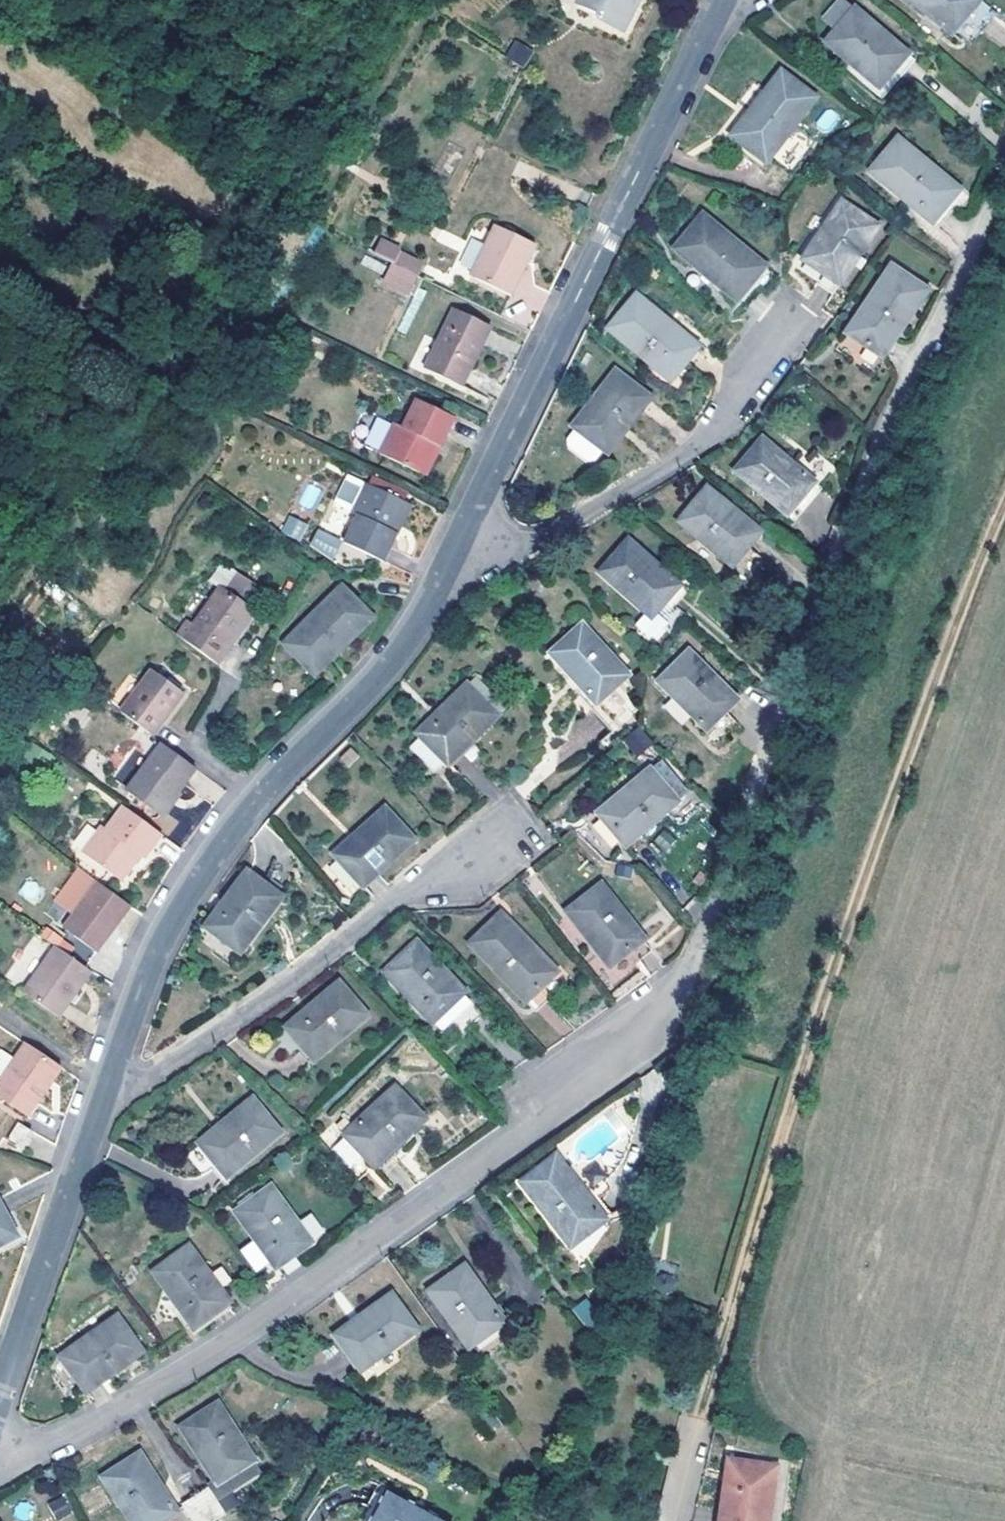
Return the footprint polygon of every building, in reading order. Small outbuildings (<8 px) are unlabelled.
[(583,6),(606,17),(603,23),(625,33),(628,27),(634,29),(642,14),(639,3),(641,0),(587,0),(583,6)] [(970,0),(901,0),(949,40),(977,6),(970,0)] [(904,59),(840,2),(823,22),(836,32),(833,36),(833,37),(826,46),(877,91),(904,59)] [(836,32),(823,22),(820,26),(833,37),(833,36),(836,32)] [(505,57),(523,67),(533,50),(515,40),(505,57)] [(904,59),(877,91),(884,97),(912,66),(904,59)] [(812,102),(778,75),(729,142),(763,167),(812,102)] [(956,196),(895,144),(867,176),(929,228),(956,196)] [(873,228),(837,206),(800,263),(837,287),(873,228)] [(737,304),(764,271),(702,218),(674,253),(737,304)] [(532,249),(494,228),(468,278),(506,298),(515,281),(510,278),(519,262),(524,266),(532,249)] [(386,238),(384,240),(376,254),(396,263),(402,253),(404,248),(386,238)] [(404,248),(402,253),(396,263),(416,274),(420,268),(423,260),(404,248)] [(510,278),(515,281),(524,266),(519,262),(510,278)] [(387,281),(408,292),(413,283),(416,274),(396,263),(387,281)] [(764,271),(737,304),(744,310),(772,277),(764,271)] [(880,362),(923,295),(887,271),(844,339),(880,362)] [(408,292),(399,309),(407,313),(421,287),(413,283),(408,292)] [(696,351),(635,299),(607,331),(668,382),(696,351)] [(487,330),(450,312),(421,368),(452,383),(462,363),(468,367),(487,330)] [(462,363),(452,383),(457,386),(468,367),(462,363)] [(647,401),(614,374),(572,427),(575,430),(565,441),(566,448),(586,464),(593,463),(602,451),(605,454),(647,401)] [(454,414),(417,396),(403,423),(393,417),(376,451),(415,470),(431,440),(439,444),(454,414)] [(431,440),(415,470),(423,475),(439,444),(431,440)] [(811,486),(759,442),(732,474),(783,519),(811,486)] [(374,476),(370,484),(403,501),(407,493),(374,476)] [(370,484),(366,481),(350,510),(357,514),(342,542),(381,563),(396,532),(391,530),(406,502),(403,501),(370,484)] [(811,486),(783,519),(790,525),(818,492),(811,486)] [(753,532),(702,488),(674,522),(726,564),(753,532)] [(391,530),(396,532),(411,505),(406,502),(391,530)] [(279,532),(300,542),(309,524),(288,514),(279,532)] [(317,528),(307,547),(332,559),(341,540),(317,528)] [(675,585),(620,536),(592,569),(645,618),(675,585)] [(211,583),(252,597),(258,580),(217,566),(211,583)] [(368,617),(338,587),(282,643),(311,673),(368,617)] [(181,635),(221,663),(257,613),(223,588),(196,623),(192,620),(181,635)] [(635,690),(578,624),(546,651),(580,690),(575,696),(607,732),(600,738),(607,745),(632,723),(617,707),(635,690)] [(732,701),(686,652),(655,682),(700,731),(732,701)] [(124,714),(152,734),(159,723),(163,727),(185,696),(153,673),(124,714)] [(493,714),(463,683),(414,732),(436,755),(443,762),(456,749),(466,740),(493,714)] [(157,737),(163,727),(159,723),(152,734),(157,737)] [(629,755),(648,738),(636,726),(617,741),(629,755)] [(425,766),(436,755),(414,732),(412,730),(401,740),(425,766)] [(466,740),(456,749),(466,759),(476,750),(466,740)] [(159,757),(141,781),(133,792),(164,816),(174,802),(179,795),(181,797),(202,770),(197,767),(175,751),(168,745),(159,757)] [(673,800),(647,768),(595,813),(621,844),(673,800)] [(184,799),(181,797),(179,795),(174,802),(164,816),(168,819),(184,799)] [(166,834),(162,831),(125,805),(109,829),(105,827),(85,855),(123,882),(137,863),(135,860),(139,854),(149,860),(166,834)] [(412,841),(383,810),(334,858),(362,887),(412,841)] [(280,901),(246,876),(205,930),(239,956),(280,901)] [(131,906),(128,903),(97,881),(64,926),(71,931),(57,951),(84,970),(99,947),(131,906)] [(638,936),(596,883),(563,909),(605,963),(638,936)] [(552,968),(496,911),(466,941),(522,998),(552,968)] [(638,936),(605,963),(612,972),(644,946),(638,936)] [(460,991),(413,942),(382,974),(438,1030),(448,1020),(461,1032),(480,1014),(459,992),(460,991)] [(88,973),(84,970),(57,951),(55,950),(22,997),(52,1018),(55,1021),(88,973)] [(552,968),(522,998),(529,1005),(558,975),(552,968)] [(363,1019),(337,987),(283,1029),(310,1062),(363,1019)] [(0,1099),(31,1120),(63,1073),(32,1050),(29,1048),(0,1089),(0,1098),(0,1099)] [(420,1120),(391,1091),(342,1137),(370,1167),(420,1120)] [(274,1132),(246,1102),(195,1148),(223,1179),(274,1132)] [(9,1145),(22,1154),(34,1136),(21,1128),(9,1145)] [(588,1202),(551,1154),(517,1182),(566,1244),(599,1218),(588,1202)] [(306,1242),(267,1189),(233,1214),(274,1266),(289,1255),(306,1242)] [(588,1202),(599,1218),(606,1213),(595,1197),(588,1202)] [(13,1234),(0,1209),(0,1241),(13,1234)] [(225,1303),(186,1249),(152,1275),(192,1329),(214,1312),(225,1303)] [(499,1321),(458,1265),(425,1290),(465,1346),(499,1321)] [(411,1329),(386,1295),(332,1335),(356,1369),(411,1329)] [(585,1297),(571,1309),(588,1329),(602,1317),(585,1297)] [(140,1349),(114,1315),(58,1355),(83,1390),(111,1370),(140,1349)] [(206,1520),(211,1520),(265,1487),(214,1405),(194,1417),(178,1427),(212,1481),(190,1496),(206,1520)] [(134,1454),(111,1469),(98,1478),(126,1520),(153,1520),(170,1510),(134,1454)] [(778,1465),(730,1458),(721,1520),(771,1520),(778,1465)] [(375,1508),(387,1488),(377,1482),(365,1502),(375,1508)] [(387,1488),(375,1508),(367,1520),(442,1520),(387,1488)] [(48,1503),(57,1519),(72,1511),(63,1495),(48,1503)] [(186,1520),(206,1520),(190,1496),(176,1504),(186,1520)]
